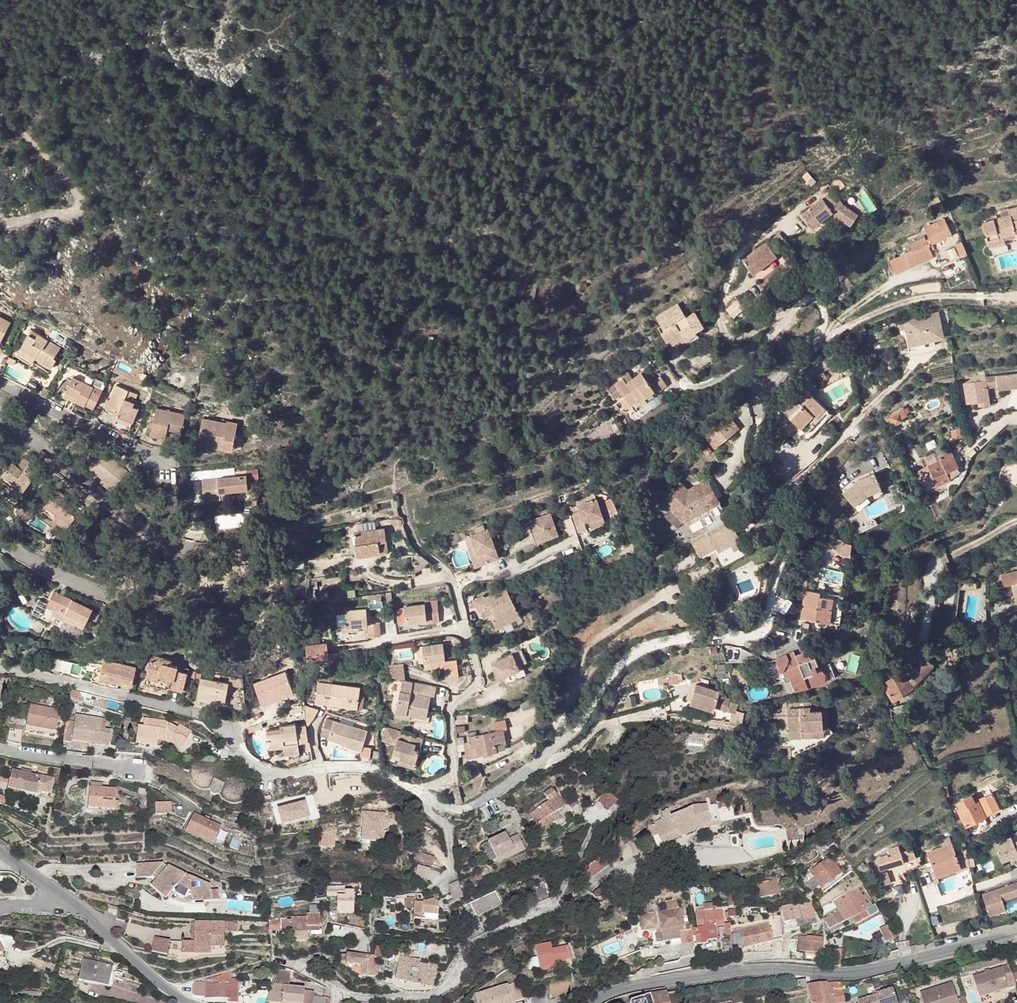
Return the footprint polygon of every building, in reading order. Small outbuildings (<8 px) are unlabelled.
[(833,191),(803,214),(813,227),(833,212),(851,225),(858,215),(843,205),(833,191)] [(944,210),(938,197),(929,202),(932,208),(934,207),(937,214),(944,210)] [(1016,207),(1008,209),(1010,214),(983,222),(987,241),(1004,236),(1016,233),(1016,236),(1016,207)] [(952,235),(945,219),(924,228),(929,238),(926,240),(925,236),(909,243),(912,249),(904,253),(907,257),(913,253),(917,261),(931,254),(928,246),(927,244),(933,241),(934,243),(952,235)] [(1004,236),(987,241),(989,247),(1006,243),(1004,236)] [(777,256),(766,242),(742,260),(753,274),(777,256)] [(790,258),(785,251),(781,255),(787,261),(790,258)] [(745,307),(738,299),(727,309),(734,317),(745,307)] [(704,326),(695,313),(687,318),(678,304),(656,317),(665,330),(661,333),(667,342),(669,340),(673,346),(679,349),(699,338),(699,337),(696,331),(704,326)] [(939,312),(905,320),(906,329),(910,345),(944,337),(939,312)] [(1,342),(10,323),(0,318),(0,341),(1,342)] [(60,348),(32,330),(29,334),(21,348),(36,357),(51,367),(56,360),(54,358),(60,348)] [(66,339),(51,330),(46,336),(58,344),(62,346),(66,339)] [(36,357),(21,348),(18,352),(33,362),(36,357)] [(853,373),(852,364),(852,356),(842,362),(849,375),(853,373)] [(633,379),(627,371),(621,376),(622,376),(623,379),(627,384),(633,379)] [(827,378),(823,372),(817,377),(821,383),(827,378)] [(654,391),(642,373),(633,379),(627,384),(623,379),(615,385),(608,390),(614,399),(622,393),(625,397),(619,401),(626,410),(638,400),(639,402),(641,404),(647,400),(645,398),(654,391)] [(667,385),(660,376),(650,384),(654,391),(656,393),(667,385)] [(986,380),(987,390),(998,388),(998,392),(1016,390),(1016,376),(986,380)] [(986,380),(973,382),(973,378),(965,379),(966,383),(964,383),(967,404),(978,402),(978,400),(989,399),(987,390),(986,380)] [(94,387),(93,387),(78,379),(76,382),(71,380),(64,395),(69,397),(71,393),(78,396),(76,401),(85,405),(86,402),(95,406),(99,397),(101,394),(92,390),(94,387)] [(103,389),(94,385),(93,387),(94,387),(92,390),(101,394),(103,389)] [(137,394),(116,386),(110,400),(107,399),(103,406),(115,411),(116,409),(120,410),(119,412),(115,422),(130,428),(138,408),(130,405),(131,401),(133,402),(137,394)] [(832,414),(802,386),(781,409),(806,433),(810,437),(832,414)] [(656,393),(654,391),(645,398),(647,400),(656,393)] [(78,396),(71,393),(69,397),(76,401),(78,396)] [(732,412),(741,421),(751,413),(746,408),(744,409),(741,405),(732,412)] [(906,417),(901,408),(886,417),(890,425),(895,422),(896,424),(901,421),(901,420),(906,417)] [(185,415),(156,409),(150,434),(179,441),(185,415)] [(714,448),(741,430),(732,415),(705,433),(714,448)] [(226,423),(203,419),(200,436),(217,439),(216,444),(232,447),(237,424),(227,422),(226,423)] [(217,439),(200,436),(199,441),(208,443),(207,446),(232,450),(232,447),(216,444),(217,439)] [(79,444),(66,438),(64,441),(78,447),(79,444)] [(848,457),(833,468),(848,488),(860,478),(874,472),(865,450),(848,457)] [(130,474),(101,451),(90,465),(104,477),(118,488),(123,482),(129,475),(130,474)] [(958,467),(951,451),(935,457),(937,461),(928,465),(931,472),(944,467),(947,472),(958,467)] [(38,472),(28,465),(31,462),(24,457),(17,466),(12,462),(3,475),(14,483),(24,490),(38,472)] [(931,472),(938,485),(950,479),(947,472),(944,467),(931,472)] [(244,475),(202,480),(204,501),(221,499),(220,492),(232,491),(248,489),(247,480),(259,479),(258,470),(243,471),(244,475)] [(133,478),(129,475),(123,482),(127,485),(133,478)] [(118,488),(104,477),(100,481),(116,494),(120,489),(118,488)] [(718,552),(731,545),(741,540),(729,519),(720,502),(708,479),(688,490),(680,482),(662,500),(684,521),(685,521),(694,538),(691,539),(700,556),(716,548),(718,552)] [(24,490),(14,483),(11,487),(21,494),(24,490)] [(582,492),(579,487),(572,490),(574,496),(582,492)] [(870,500),(883,493),(880,488),(868,495),(870,500)] [(79,506),(57,490),(42,510),(54,519),(58,515),(65,520),(61,525),(70,531),(75,525),(71,522),(77,516),(74,513),(79,506)] [(31,503),(24,498),(16,511),(22,515),(31,503)] [(611,498),(606,501),(611,512),(617,509),(611,498)] [(596,499),(570,509),(576,526),(584,523),(583,523),(590,520),(602,515),(596,499)] [(33,512),(28,509),(22,517),(27,520),(33,512)] [(559,535),(550,513),(530,520),(533,530),(540,528),(544,540),(559,535)] [(639,521),(634,513),(624,521),(623,522),(628,529),(628,528),(639,521)] [(65,520),(58,515),(54,519),(61,525),(65,520)] [(606,524),(602,515),(590,520),(594,528),(606,524)] [(544,540),(540,528),(533,530),(530,520),(527,522),(535,543),(544,540)] [(298,521),(284,525),(285,531),(300,528),(298,521)] [(375,522),(356,525),(357,532),(376,530),(375,522)] [(357,532),(354,533),(357,555),(380,551),(378,541),(387,540),(385,528),(376,530),(357,532)] [(500,557),(489,529),(467,537),(470,545),(474,544),(478,554),(475,555),(479,565),(500,557)] [(458,534),(451,535),(449,536),(444,538),(446,545),(465,538),(466,537),(465,532),(458,534)] [(474,544),(470,545),(467,537),(466,537),(465,538),(475,566),(479,565),(475,555),(478,554),(474,544)] [(380,551),(357,555),(358,558),(389,553),(387,540),(378,541),(380,551)] [(731,545),(734,550),(744,545),(741,540),(731,545)] [(835,540),(833,553),(850,554),(851,541),(835,540)] [(55,551),(43,543),(37,553),(43,556),(49,559),(55,551)] [(1001,576),(1004,586),(1011,584),(1014,596),(1016,595),(1016,571),(1001,576)] [(977,590),(976,582),(967,582),(967,590),(977,590)] [(520,616),(506,587),(484,598),(483,595),(472,601),(479,612),(481,611),(485,618),(490,616),(493,614),(495,617),(492,619),(497,628),(520,616)] [(93,609),(55,590),(48,604),(55,607),(52,613),(63,619),(64,617),(67,612),(87,621),(89,617),(97,620),(100,615),(92,611),(93,609)] [(820,592),(805,590),(801,619),(829,623),(833,598),(819,596),(820,592)] [(839,624),(844,595),(820,592),(819,596),(833,598),(829,623),(839,624)] [(55,607),(48,604),(39,599),(33,612),(45,618),(49,620),(51,621),(55,623),(60,625),(64,619),(63,619),(52,613),(55,607)] [(439,613),(437,600),(424,601),(425,604),(426,614),(439,613)] [(425,604),(404,606),(406,623),(427,621),(427,623),(439,622),(439,613),(426,614),(425,604)] [(367,623),(366,609),(345,610),(347,631),(359,630),(359,626),(368,625),(369,637),(380,636),(379,622),(367,623)] [(87,621),(67,612),(64,617),(84,627),(87,621)] [(327,643),(306,645),(308,662),(329,659),(329,662),(342,661),(341,652),(328,653),(327,643)] [(443,643),(432,644),(422,646),(424,657),(424,662),(443,660),(444,667),(445,679),(459,677),(457,660),(445,661),(443,643)] [(818,664),(815,657),(812,649),(796,656),(788,659),(783,671),(785,677),(789,676),(802,670),(804,676),(808,687),(825,681),(825,672),(822,669),(818,664)] [(788,659),(796,656),(794,651),(775,659),(780,671),(783,671),(788,659)] [(912,667),(910,663),(901,669),(903,671),(887,682),(889,686),(885,689),(892,701),(912,688),(912,687),(908,681),(913,677),(918,682),(934,665),(932,664),(939,657),(932,651),(914,669),(912,667)] [(520,669),(513,653),(491,663),(499,678),(504,676),(507,683),(526,675),(526,674),(523,668),(520,669)] [(178,667),(171,665),(172,662),(151,657),(144,684),(166,689),(167,686),(169,687),(171,680),(175,681),(173,688),(183,691),(187,673),(177,670),(178,667)] [(103,659),(100,678),(132,685),(137,667),(103,659)] [(63,663),(53,660),(50,672),(60,675),(63,663)] [(443,660),(424,662),(425,669),(444,667),(443,660)] [(403,664),(389,666),(391,677),(402,679),(405,679),(403,664)] [(802,670),(789,676),(795,691),(808,687),(804,676),(802,670)] [(243,678),(234,676),(232,685),(244,687),(243,678)] [(763,679),(762,676),(758,677),(760,684),(761,685),(764,685),(766,684),(766,682),(766,681),(765,679),(763,679)] [(918,682),(913,677),(908,681),(912,687),(918,682)] [(229,683),(201,678),(200,679),(197,699),(211,701),(212,698),(225,700),(229,683)] [(431,697),(411,693),(411,691),(434,696),(436,687),(402,680),(400,690),(396,712),(426,718),(431,697)] [(360,688),(318,683),(316,703),(358,708),(359,696),(360,688)] [(720,691),(696,684),(691,701),(715,708),(715,707),(735,714),(738,704),(729,702),(730,699),(719,695),(720,691)] [(80,692),(71,690),(70,696),(79,698),(80,692)] [(539,693),(519,703),(523,710),(543,700),(539,693)] [(614,703),(608,699),(596,717),(603,721),(614,703)] [(268,708),(266,703),(260,706),(262,710),(256,713),(254,714),(255,716),(256,721),(266,718),(273,715),(270,707),(268,708)] [(60,711),(30,705),(26,726),(56,732),(60,711)] [(318,710),(305,707),(308,726),(313,719),(318,710)] [(822,710),(810,710),(810,708),(787,710),(788,730),(823,728),(822,710)] [(105,730),(106,720),(75,715),(74,721),(66,720),(63,740),(104,746),(106,738),(110,738),(110,731),(105,730)] [(191,732),(179,724),(177,728),(167,722),(168,721),(148,719),(147,727),(143,726),(138,725),(136,737),(157,740),(164,741),(165,741),(180,750),(187,739),(191,732)] [(367,731),(326,719),(321,736),(329,738),(328,739),(346,745),(346,747),(362,751),(363,746),(367,731)] [(505,720),(494,723),(494,726),(487,728),(489,733),(468,737),(469,742),(464,743),(463,737),(457,738),(458,751),(465,750),(467,758),(497,751),(495,743),(506,741),(503,730),(507,728),(505,720)] [(296,724),(280,726),(280,728),(266,730),(270,749),(283,748),(283,746),(298,744),(306,742),(308,742),(306,725),(296,727),(296,724)] [(56,732),(26,726),(25,733),(55,739),(56,732)] [(423,738),(400,730),(399,730),(387,726),(383,740),(396,744),(393,752),(401,754),(400,758),(416,763),(419,750),(415,748),(416,744),(421,746),(423,738)] [(7,741),(20,745),(22,729),(9,728),(7,741)] [(813,728),(788,730),(789,738),(813,736),(813,728)] [(157,740),(136,737),(135,744),(157,747),(157,740)] [(298,744),(283,746),(283,748),(285,756),(300,754),(298,744)] [(371,747),(363,746),(362,751),(360,756),(369,758),(371,747)] [(416,763),(400,758),(399,758),(398,763),(414,768),(416,763)] [(220,781),(218,781),(220,774),(219,768),(216,763),(211,760),(209,759),(203,759),(196,761),(193,763),(191,766),(189,770),(189,774),(190,780),(192,783),(194,786),(198,788),(201,789),(205,790),(209,789),(211,794),(214,795),(219,794),(223,800),(228,803),(231,804),(236,804),(239,803),(244,800),(247,797),(248,794),(249,789),(248,783),(247,782),(246,780),(242,776),(238,774),(233,773),(227,775),(222,778),(220,781)] [(578,770),(573,764),(569,768),(574,774),(578,770)] [(482,777),(478,768),(458,778),(458,785),(461,785),(462,787),(482,777)] [(54,779),(12,770),(9,784),(8,788),(25,792),(26,790),(38,792),(38,791),(50,794),(54,779)] [(1,775),(0,780),(0,782),(9,784),(10,778),(1,775)] [(90,788),(89,787),(88,807),(114,810),(115,794),(116,790),(102,788),(90,788)] [(564,806),(551,789),(544,794),(549,801),(536,810),(530,814),(544,836),(551,831),(547,826),(543,820),(556,811),(564,806)] [(618,801),(607,790),(597,800),(608,811),(618,801)] [(987,816),(978,800),(974,802),(971,796),(952,805),(956,812),(957,810),(965,827),(967,826),(970,832),(975,831),(978,830),(981,829),(984,826),(988,824),(985,817),(987,816)] [(716,800),(692,805),(687,808),(687,809),(653,822),(654,824),(649,826),(653,836),(658,833),(659,836),(676,830),(678,833),(698,825),(720,820),(716,800)] [(155,802),(155,814),(172,814),(172,802),(155,802)] [(46,806),(36,803),(32,814),(42,818),(44,813),(46,806)] [(306,803),(273,806),(274,825),(308,822),(306,803)] [(560,817),(556,811),(543,820),(547,826),(560,817)] [(214,844),(221,822),(190,812),(183,833),(214,844)] [(678,833),(676,830),(659,836),(662,844),(679,837),(699,829),(721,825),(720,820),(698,825),(678,833)] [(375,829),(375,825),(364,825),(363,829),(361,829),(361,840),(383,841),(384,830),(375,829)] [(336,831),(321,831),(320,847),(335,847),(336,831)] [(508,839),(505,833),(488,841),(496,859),(514,851),(515,854),(525,850),(517,835),(508,839)] [(1015,845),(1012,837),(992,845),(999,862),(1008,858),(1016,855),(1016,844),(1015,845)] [(961,868),(952,843),(927,853),(934,872),(950,866),(951,871),(961,868)] [(901,852),(898,846),(888,850),(889,855),(876,859),(880,870),(916,858),(912,849),(901,852)] [(613,860),(608,850),(598,857),(604,866),(613,860)] [(514,851),(496,859),(498,863),(515,854),(514,851)] [(434,857),(416,852),(414,860),(432,865),(434,857)] [(604,866),(598,857),(576,873),(583,882),(604,866)] [(841,873),(829,857),(810,871),(822,887),(841,873)] [(186,873),(168,864),(166,866),(163,863),(163,862),(136,863),(136,878),(150,877),(152,876),(155,873),(158,875),(155,879),(151,885),(166,898),(178,883),(182,878),(190,883),(190,890),(191,899),(192,900),(192,901),(219,899),(218,889),(210,890),(209,883),(186,873)] [(414,877),(426,881),(430,867),(419,864),(414,877)] [(950,866),(934,872),(936,876),(951,871),(950,866)] [(778,893),(774,877),(767,878),(767,881),(757,883),(760,897),(778,893)] [(190,883),(182,878),(178,883),(190,890),(190,883)] [(511,885),(508,879),(496,884),(499,890),(511,885)] [(461,890),(458,881),(453,883),(455,889),(456,892),(461,890)] [(552,897),(546,881),(531,887),(538,903),(542,902),(552,897)] [(906,896),(902,881),(892,884),(891,886),(894,899),(906,896)] [(982,893),(988,915),(1005,910),(1002,900),(1016,895),(1016,882),(982,893)] [(872,906),(863,890),(865,889),(862,884),(834,901),(839,911),(828,917),(832,924),(843,918),(844,920),(851,917),(851,918),(866,910),(865,909),(872,906)] [(344,886),(327,886),(327,896),(345,895),(344,886)] [(469,919),(469,920),(502,905),(495,891),(484,896),(483,894),(461,903),(469,919)] [(404,910),(412,909),(412,897),(404,897),(404,910)] [(684,926),(681,909),(679,909),(677,898),(665,900),(666,911),(658,912),(657,903),(644,905),(646,914),(640,915),(642,930),(661,928),(661,932),(655,933),(656,943),(670,941),(670,944),(681,943),(679,930),(679,927),(684,926)] [(438,904),(433,899),(422,903),(414,902),(413,919),(437,921),(438,904)] [(806,903),(792,904),(782,906),(785,921),(795,919),(808,917),(814,915),(811,902),(806,903)] [(722,908),(713,908),(713,909),(703,910),(703,907),(696,908),(697,911),(696,911),(698,928),(705,928),(723,926),(722,908)] [(866,910),(851,918),(855,924),(869,917),(866,910)] [(307,917),(291,917),(291,920),(281,920),(281,930),(320,930),(320,914),(307,914),(307,917)] [(863,922),(865,930),(880,926),(884,942),(892,940),(885,916),(863,922)] [(281,930),(281,920),(281,919),(269,920),(269,930),(281,930)] [(469,920),(469,919),(459,924),(464,936),(474,931),(469,920)] [(781,919),(740,929),(742,936),(740,936),(743,948),(758,944),(773,940),(782,939),(781,919)] [(224,922),(191,921),(191,932),(194,932),(194,941),(191,941),(182,941),(182,953),(194,953),(194,949),(211,950),(211,945),(224,946),(224,922)] [(790,931),(790,921),(782,923),(783,933),(790,931)] [(237,922),(224,922),(224,932),(238,931),(237,922)] [(723,926),(705,928),(706,934),(724,932),(723,926)] [(693,942),(693,928),(679,930),(681,943),(693,942)] [(807,937),(807,932),(800,934),(796,935),(794,936),(792,937),(798,939),(797,950),(821,953),(822,943),(821,943),(821,938),(807,937)] [(170,940),(154,937),(151,951),(166,955),(170,940)] [(551,949),(550,942),(535,945),(537,956),(539,967),(540,968),(554,966),(554,962),(565,960),(571,959),(568,945),(551,949)] [(387,948),(375,946),(374,954),(374,955),(375,957),(385,960),(387,948)] [(841,966),(842,948),(830,950),(834,966),(841,966)] [(374,955),(346,953),(346,963),(362,965),(361,976),(372,977),(378,975),(375,964),(375,957),(374,955)] [(418,964),(419,959),(409,957),(401,956),(400,963),(404,963),(404,967),(408,968),(405,981),(432,987),(437,963),(429,961),(428,965),(418,964)] [(539,967),(537,956),(527,959),(529,969),(539,967)] [(113,966),(83,959),(78,980),(88,982),(89,979),(109,983),(113,966)] [(408,968),(404,967),(404,963),(400,963),(396,979),(405,981),(408,968)] [(1012,974),(1009,964),(973,976),(980,997),(1008,987),(1009,988),(1016,986),(1012,974)] [(289,986),(291,972),(278,970),(273,985),(272,985),(267,1001),(281,1002),(286,1002),(294,1002),(294,1000),(303,1001),(304,990),(304,988),(289,986)] [(230,979),(230,971),(205,979),(205,985),(193,984),(192,996),(205,997),(205,998),(230,998),(231,984),(230,984),(230,979)] [(54,978),(44,974),(41,981),(51,985),(52,982),(54,978)] [(109,983),(89,979),(88,982),(109,987),(109,983)] [(568,980),(548,983),(551,995),(569,989),(568,980)] [(806,990),(806,980),(797,981),(798,991),(806,990)] [(952,982),(920,992),(923,1002),(967,1002),(965,996),(958,999),(952,982)] [(832,988),(842,987),(840,983),(808,985),(812,1002),(837,1002),(845,1001),(842,990),(833,992),(832,988)] [(475,994),(478,1002),(512,1002),(508,988),(507,985),(475,994)] [(521,995),(518,986),(508,988),(512,1002),(515,1001),(514,997),(521,995)] [(569,989),(551,995),(551,998),(569,992),(569,989)] [(313,1002),(314,991),(304,990),(303,1001),(313,1002)] [(629,999),(628,1002),(668,1002),(665,993),(629,999)] [(857,1000),(858,1002),(879,1002),(876,994),(857,1000)]
